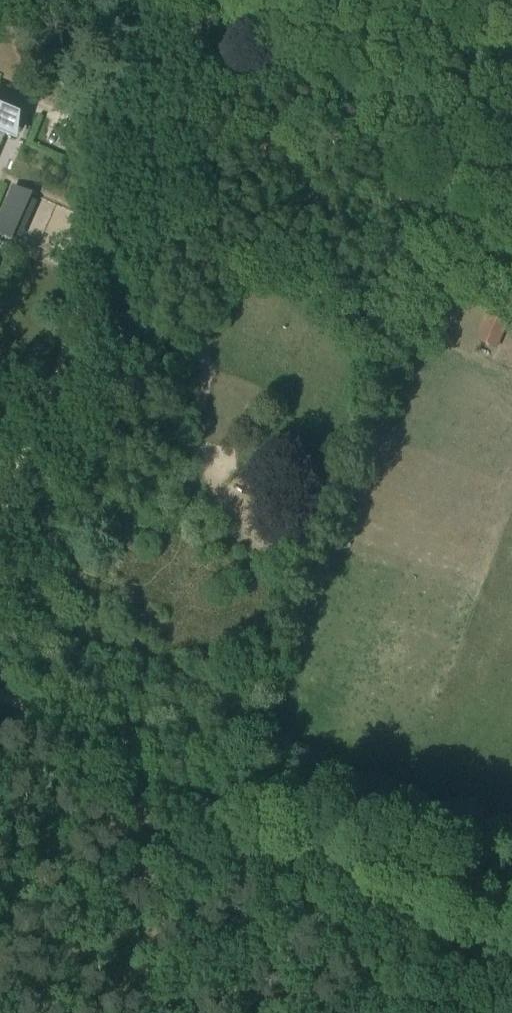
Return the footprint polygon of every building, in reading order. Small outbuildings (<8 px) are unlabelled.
[(6,134),(11,137),(20,116),(0,108),(0,147),(6,134)] [(15,188),(0,222),(0,234),(12,239),(32,196),(15,188)] [(497,350),(507,325),(488,317),(477,342),(497,350)]
